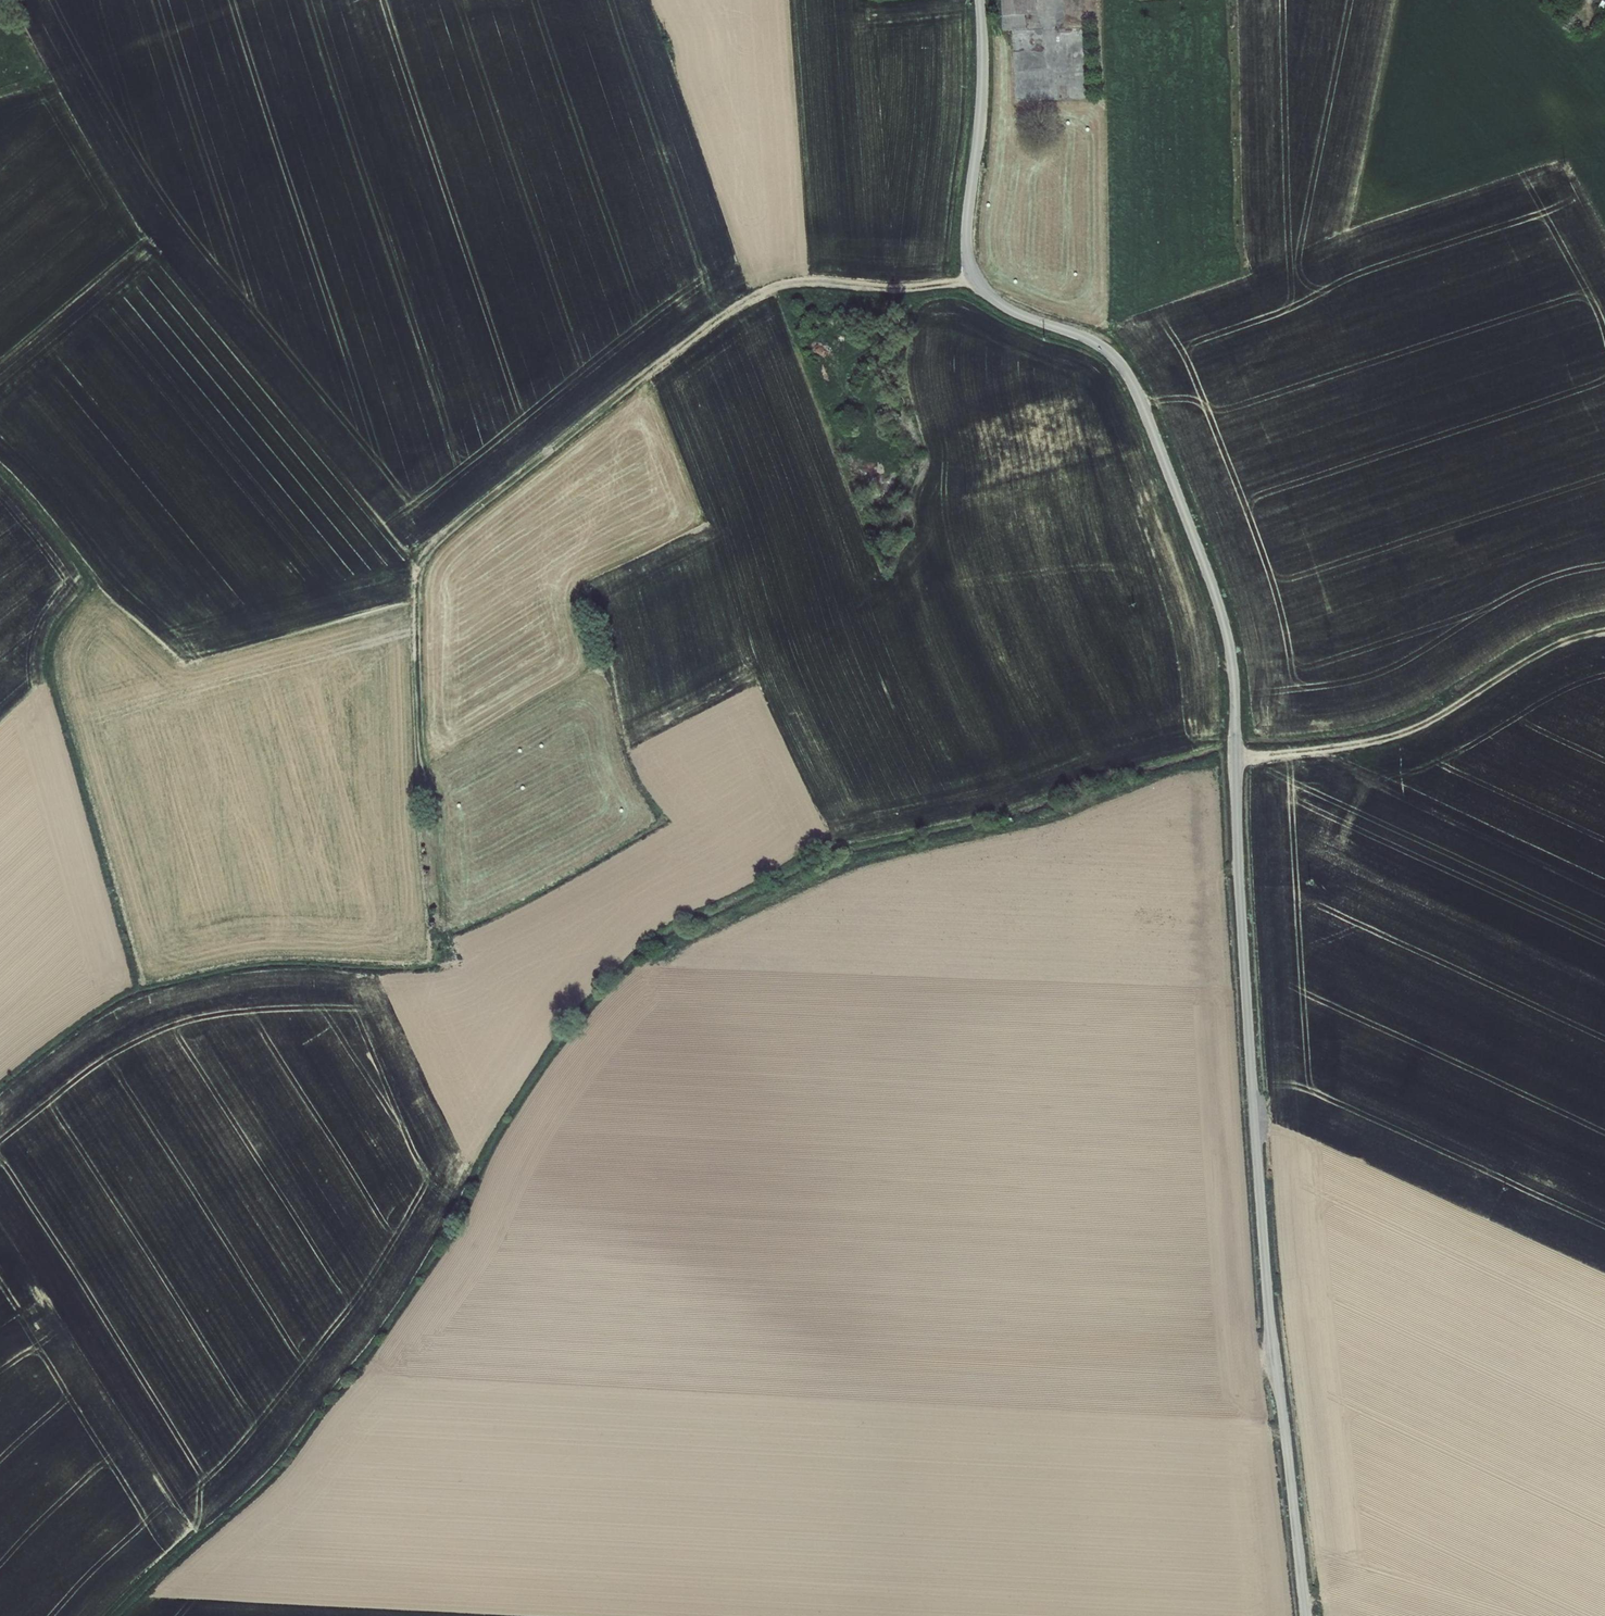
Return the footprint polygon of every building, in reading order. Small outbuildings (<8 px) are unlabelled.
[(1002,16),(1027,15),(1026,0),(1001,0),(1002,16)]
